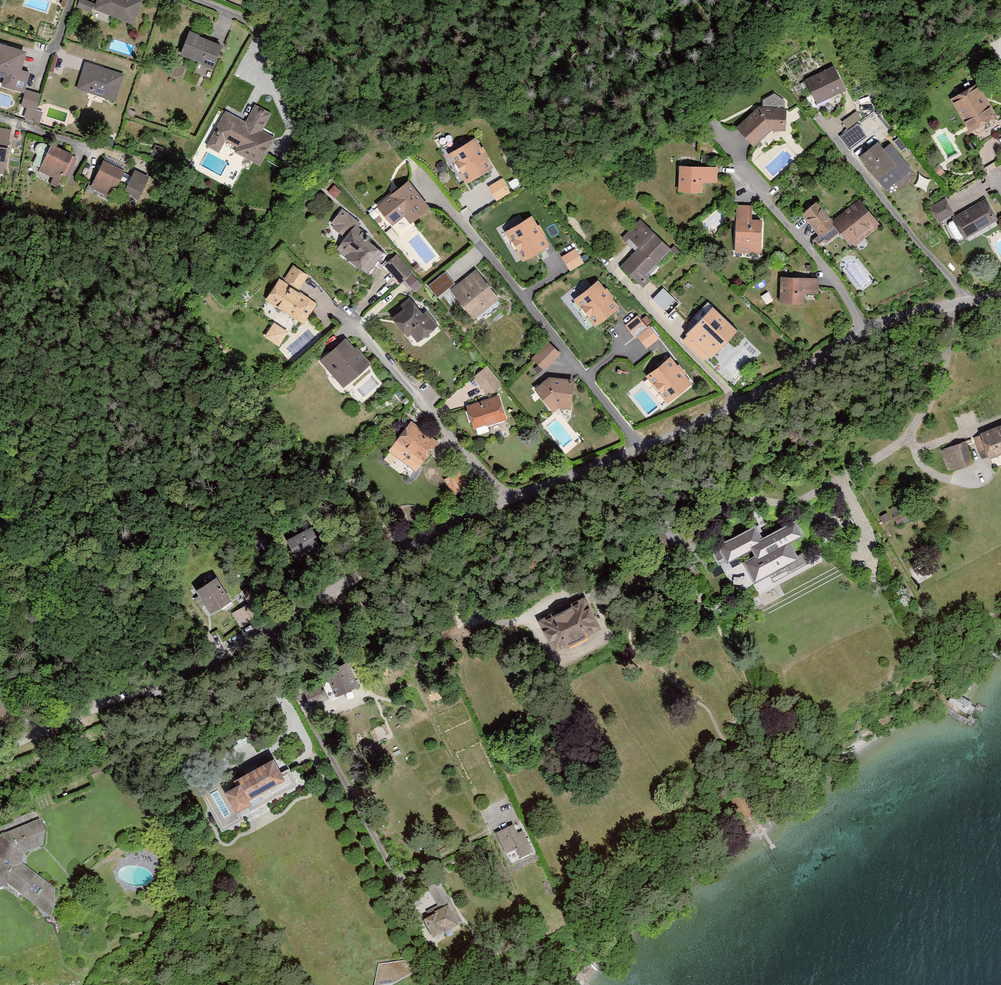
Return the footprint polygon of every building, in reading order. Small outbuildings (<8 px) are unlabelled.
[(95,5),(82,0),(81,0),(78,8),(92,14),(95,5)] [(143,1),(140,0),(98,0),(94,11),(134,25),(143,1)] [(216,69),(225,46),(190,32),(181,55),(216,69)] [(0,44),(0,76),(6,78),(3,86),(25,93),(21,107),(27,109),(24,119),(39,123),(42,113),(36,111),(40,96),(26,91),(31,74),(22,71),(28,52),(0,44)] [(126,74),(86,62),(77,90),(117,102),(126,74)] [(835,66),(807,80),(819,104),(847,91),(835,66)] [(953,100),(975,134),(1000,117),(979,83),(953,100)] [(775,129),(788,130),(790,108),(786,108),(786,102),(776,93),(765,99),(764,107),(761,107),(739,128),(758,146),(775,129)] [(237,154),(262,167),(286,122),(254,106),(247,121),(227,111),(208,148),(220,155),(226,142),(240,149),(237,154)] [(857,112),(842,122),(847,130),(863,119),(857,112)] [(859,124),(841,137),(850,150),(868,138),(859,124)] [(12,130),(0,128),(0,174),(5,175),(12,130)] [(478,138),(450,155),(468,185),(496,168),(478,138)] [(33,164),(41,167),(39,172),(53,179),(50,185),(58,189),(75,155),(53,145),(52,147),(47,144),(44,143),(41,143),(37,146),(36,149),(36,153),(38,155),(33,164)] [(880,143),(860,158),(886,192),(913,172),(892,144),(885,150),(880,143)] [(166,150),(156,145),(152,154),(162,158),(166,150)] [(126,171),(105,161),(92,189),(113,199),(126,171)] [(939,165),(933,170),(940,178),(946,173),(939,165)] [(719,168),(682,167),(681,193),(705,194),(705,185),(719,185),(719,168)] [(137,170),(125,193),(140,200),(151,177),(137,170)] [(503,178),(488,187),(497,202),(512,193),(503,178)] [(433,208),(410,179),(377,205),(394,227),(407,216),(413,224),(433,208)] [(957,215),(947,198),(932,207),(941,223),(957,215)] [(989,199),(955,218),(967,240),(1000,222),(989,199)] [(819,201),(802,214),(823,240),(837,229),(855,251),(885,226),(863,200),(836,222),(819,201)] [(755,205),(738,205),(737,253),(763,254),(764,220),(754,220),(755,205)] [(370,275),(386,253),(369,241),(372,236),(359,227),(362,222),(343,209),(330,226),(345,237),(336,251),(370,275)] [(534,216),(507,232),(524,262),(552,247),(534,216)] [(641,219),(626,235),(640,248),(622,266),(643,286),(651,278),(648,276),(673,250),(641,219)] [(577,249),(562,257),(571,272),(586,263),(577,249)] [(398,255),(385,266),(401,284),(413,274),(398,255)] [(293,265),(284,279),(301,289),(310,276),(293,265)] [(502,299),(478,270),(452,291),(476,319),(502,299)] [(428,285),(437,296),(455,282),(446,271),(428,285)] [(821,278),(782,277),(781,304),(807,305),(807,293),(820,294),(821,278)] [(280,279),(267,300),(305,323),(318,303),(280,279)] [(622,308),(600,280),(575,299),(598,327),(622,308)] [(413,333),(420,342),(440,326),(429,312),(426,315),(411,297),(401,304),(406,311),(395,319),(409,336),(413,333)] [(667,305),(660,313),(672,325),(679,318),(667,305)] [(639,338),(647,349),(661,339),(652,326),(649,328),(640,315),(626,325),(637,340),(639,338)] [(715,332),(702,319),(684,338),(708,361),(722,346),(725,349),(742,331),(728,318),(715,332)] [(289,332),(275,324),(267,338),(281,346),(289,332)] [(349,337),(321,361),(344,387),(372,363),(349,337)] [(551,342),(534,358),(546,370),(562,354),(551,342)] [(695,384),(673,356),(648,376),(670,404),(695,384)] [(504,385),(488,366),(474,378),(490,397),(504,385)] [(551,377),(536,389),(555,413),(561,408),(574,410),(578,381),(551,377)] [(502,397),(468,406),(475,431),(509,421),(502,397)] [(441,443),(412,422),(396,443),(426,464),(441,443)] [(973,438),(982,459),(991,455),(993,459),(1000,455),(1000,426),(973,438)] [(970,440),(943,450),(949,464),(976,454),(970,440)] [(446,476),(454,494),(468,487),(460,469),(446,476)] [(921,494),(891,509),(899,526),(929,510),(921,494)] [(752,501),(719,519),(731,541),(741,536),(743,540),(757,532),(755,527),(764,522),(752,501)] [(316,524),(289,540),(295,550),(322,533),(316,524)] [(219,578),(198,590),(213,615),(233,603),(219,578)] [(589,597),(541,621),(557,652),(605,627),(589,597)] [(248,606),(234,613),(243,630),(257,622),(248,606)] [(354,657),(327,670),(339,695),(366,683),(354,657)] [(313,706),(332,698),(325,682),(306,691),(313,706)] [(300,746),(274,758),(285,781),(311,769),(300,746)] [(238,782),(206,800),(219,823),(254,803),(252,798),(268,790),(257,769),(237,780),(238,782)] [(9,887),(53,921),(58,907),(58,890),(25,865),(27,855),(45,847),(48,832),(44,820),(3,836),(0,851),(0,890),(9,887)] [(520,825),(498,835),(508,856),(518,851),(523,861),(535,856),(520,825)] [(444,912),(426,922),(438,943),(466,927),(441,884),(431,890),(444,912)]
